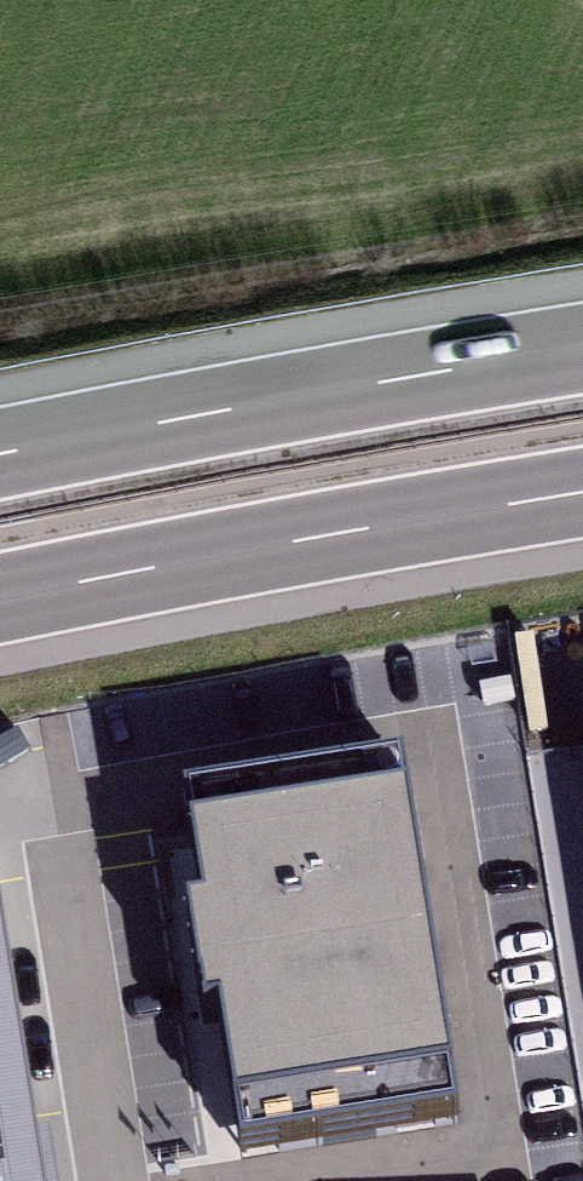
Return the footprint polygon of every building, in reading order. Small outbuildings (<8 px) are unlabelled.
[(457,1121),(401,766),(183,800),(202,918),(186,920),(202,1023),(218,1020),(239,1156),(457,1121)] [(0,932),(0,1180),(40,1180),(0,932)]
